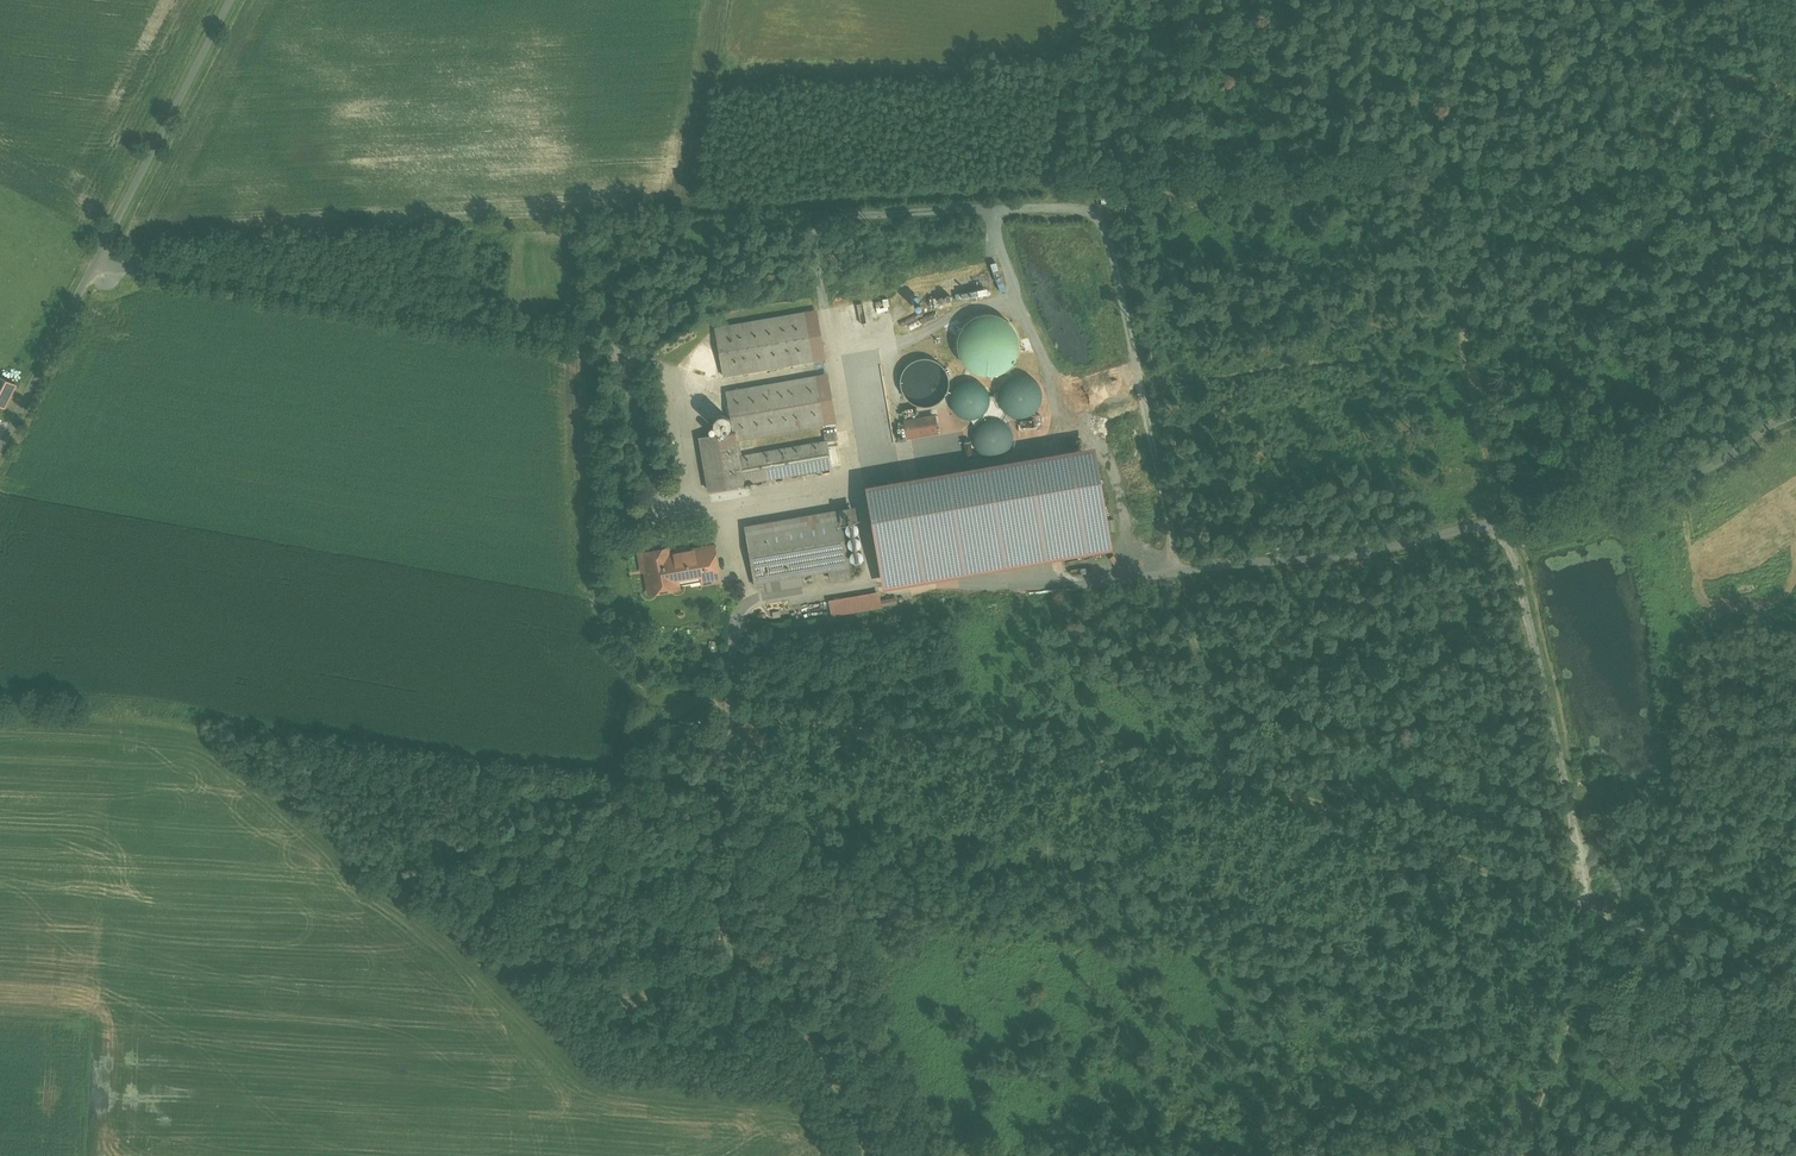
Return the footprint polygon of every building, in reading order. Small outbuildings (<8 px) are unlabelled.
[(716,323),(724,378),(826,363),(818,308),(716,323)] [(857,326),(856,308),(847,308),(848,326),(857,326)] [(989,374),(1000,372),(1009,366),(1016,358),(1020,349),(1020,339),(1018,330),(1013,322),(1006,316),(997,312),(988,311),(977,313),(968,319),(961,327),(957,338),(957,349),(961,359),(969,367),(978,372),(989,374)] [(911,328),(919,325),(916,318),(908,321),(911,328)] [(931,405),(939,402),(945,396),(949,389),(950,380),(948,372),(944,365),(938,359),(930,356),(921,356),(914,358),(907,363),(902,370),(899,378),(900,386),(903,394),(908,400),(915,404),(923,406),(931,405)] [(829,378),(727,395),(733,438),(735,445),(738,444),(837,428),(829,378)] [(6,412),(16,388),(0,381),(0,409),(6,412)] [(953,409),(956,415),(961,419),(967,421),(973,421),(979,419),(981,418),(984,416),(988,411),(990,405),(990,399),(988,393),(984,388),(979,385),(973,383),(967,384),(960,386),(956,390),(952,396),(951,403),(953,409)] [(1003,409),(1006,414),(1011,419),(1017,421),(1023,421),(1029,419),(1034,416),(1038,411),(1040,405),(1040,399),(1038,393),(1034,388),(1029,385),(1023,383),(1017,383),(1011,386),(1006,390),(1002,396),(1002,399),(1001,402),(1003,409)] [(1002,399),(990,399),(990,405),(988,411),(984,416),(981,418),(983,424),(989,422),(996,421),(1002,423),(1007,427),(1011,419),(1006,414),(1003,409),(1001,402),(1002,399)] [(884,406),(871,409),(876,427),(889,424),(884,406)] [(935,418),(904,423),(907,441),(938,437),(935,418)] [(975,447),(979,453),(984,457),(990,459),(996,459),(1002,458),(1007,454),(1010,449),(1012,443),(1012,437),(1010,431),(1007,427),(1002,423),(996,421),(989,422),(983,424),(978,428),(975,434),(974,441),(975,447)] [(824,436),(826,445),(829,444),(838,442),(836,434),(824,436)] [(735,445),(733,438),(702,443),(710,495),(745,489),(745,484),(740,457),(738,444),(735,445)] [(833,471),(829,444),(826,445),(740,457),(745,484),(833,471)] [(868,495),(884,593),(1112,555),(1096,457),(868,495)] [(856,511),(840,514),(843,529),(858,527),(856,511)] [(840,514),(744,530),(754,588),(850,571),(843,529),(840,514)] [(858,539),(859,537),(859,535),(858,533),(857,532),(855,531),(853,530),(851,530),(849,531),(848,532),(847,534),(846,536),(847,538),(848,540),(849,541),(851,542),(853,543),(855,542),(857,541),(858,539)] [(861,553),(861,551),(861,549),(860,547),(859,546),(858,545),(856,544),(854,544),(852,545),(850,546),(849,548),(849,550),(849,552),(850,554),(852,556),(854,557),(856,557),(858,556),(859,555),(861,553)] [(716,545),(637,558),(642,588),(646,587),(648,601),(680,595),(679,587),(701,583),(702,589),(723,586),(716,545)] [(863,567),(863,565),(863,563),(863,561),(861,560),(860,559),(858,558),(856,558),(854,559),(853,560),(851,562),(851,564),(851,566),(852,568),(854,569),(856,570),(858,570),(860,570),(862,569),(863,567)] [(882,593),(830,598),(832,616),(880,611),(879,605),(884,605),(882,593)]
